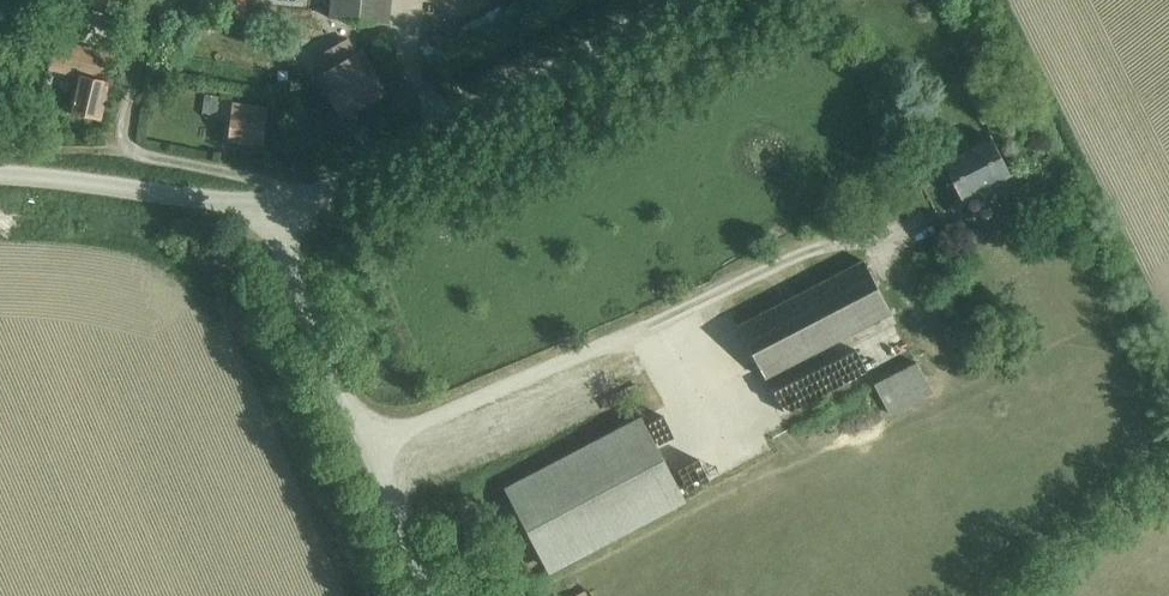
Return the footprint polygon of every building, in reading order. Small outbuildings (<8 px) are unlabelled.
[(242,20),(244,0),(226,0),(225,18),(242,20)] [(329,18),(388,24),(391,0),(331,0),(329,18)] [(317,50),(322,64),(366,49),(361,36),(317,50)] [(51,68),(67,72),(79,75),(70,112),(100,119),(114,56),(57,42),(51,68)] [(362,51),(326,72),(319,76),(342,116),(385,92),(362,51)] [(201,115),(215,117),(218,100),(204,98),(201,115)] [(228,139),(263,143),(267,107),(232,102),(228,139)] [(942,162),(961,199),(1010,174),(991,137),(942,162)] [(738,325),(765,377),(890,312),(863,260),(738,325)] [(792,368),(806,395),(870,363),(857,335),(792,368)] [(873,384),(889,414),(932,391),(916,361),(873,384)] [(507,487),(551,571),(683,502),(639,418),(507,487)]
